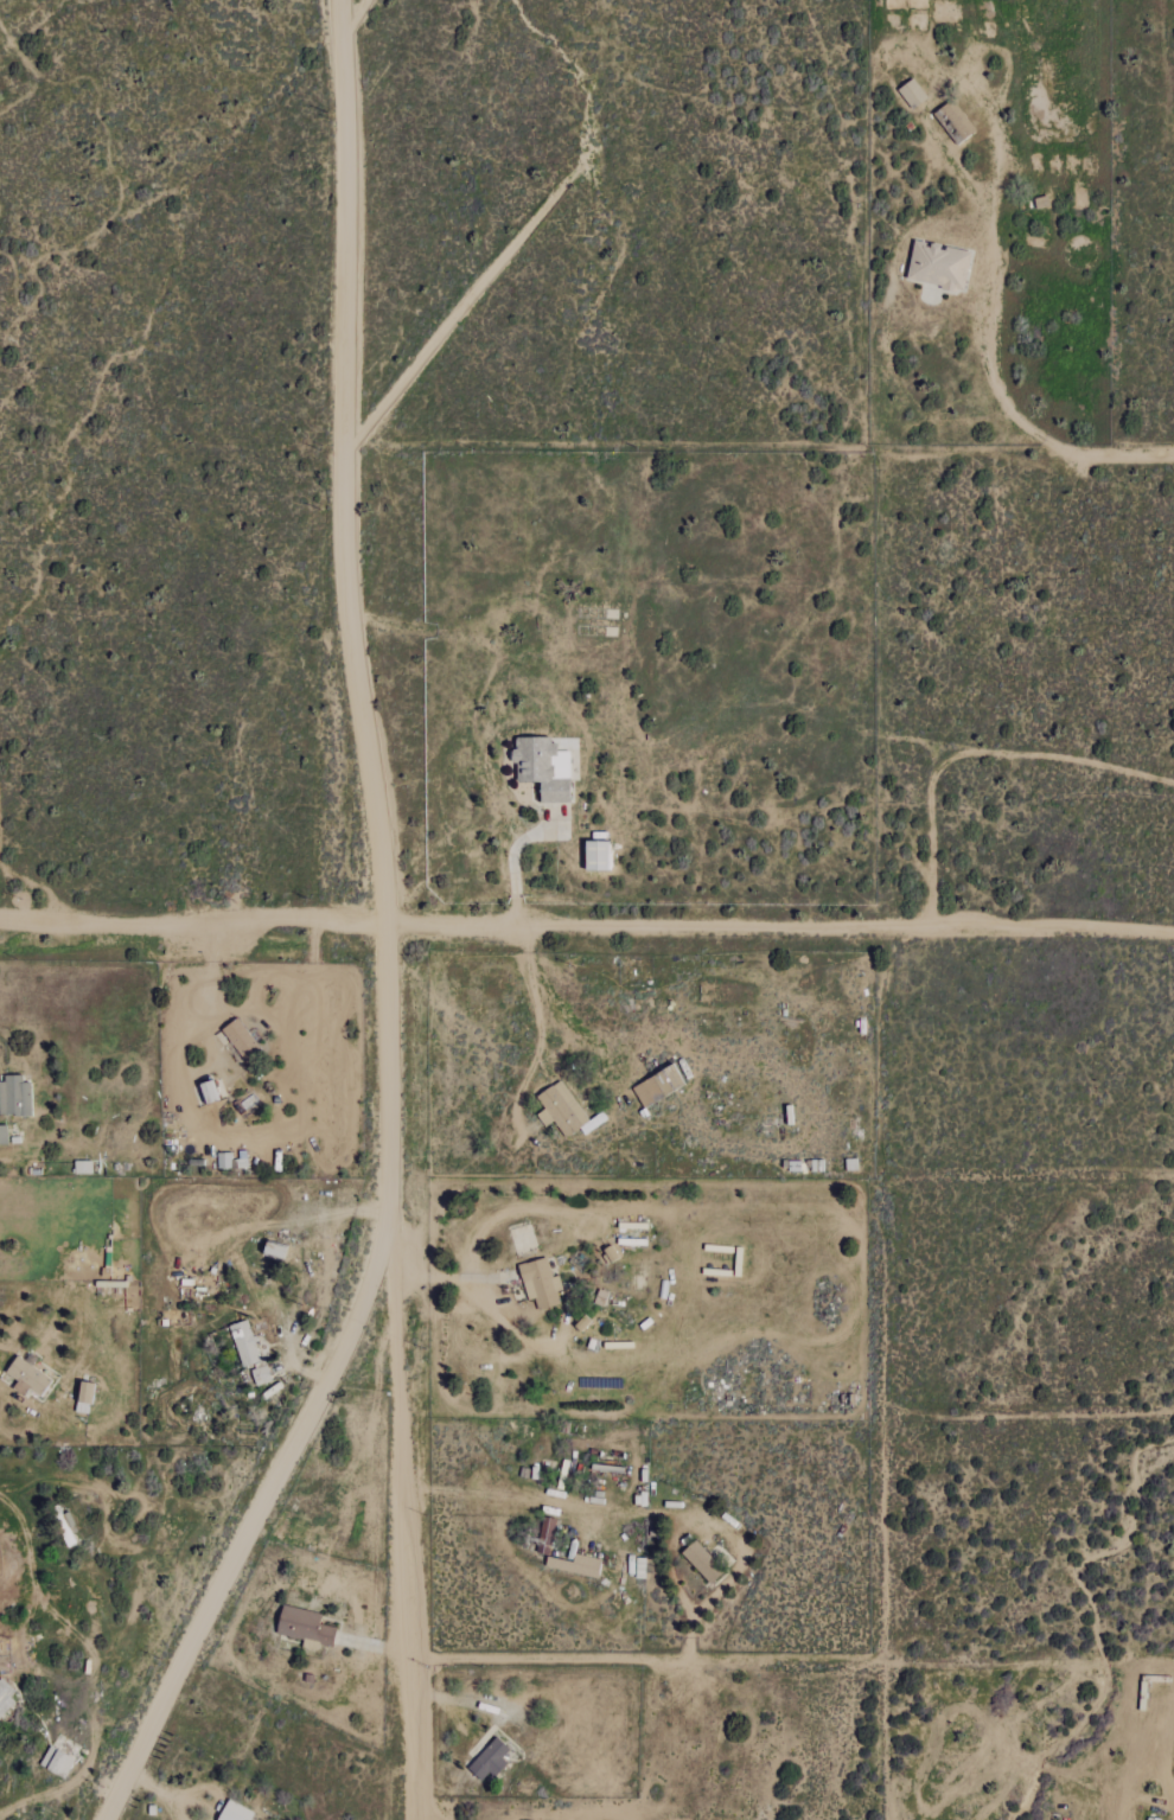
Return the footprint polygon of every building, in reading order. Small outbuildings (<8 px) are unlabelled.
[(883,9),(901,10),(901,0),(884,0),(883,9)] [(910,109),(926,97),(912,78),(896,90),(910,109)] [(970,252),(913,241),(905,280),(922,284),(919,301),(938,305),(941,290),(962,294),(970,252)] [(569,802),(569,751),(553,751),(553,737),(514,737),(514,782),(539,782),(539,802),(569,802)] [(584,870),(607,869),(606,840),(584,841),(584,870)] [(1,1115),(30,1115),(30,1082),(21,1082),(21,1075),(0,1075),(1,1115)] [(592,1125),(559,1080),(535,1097),(544,1109),(537,1115),(545,1126),(553,1121),(565,1138),(579,1128),(582,1133),(592,1125)] [(217,1169),(231,1168),(230,1153),(217,1154),(217,1169)] [(262,1254),(283,1258),(286,1245),(264,1241),(262,1254)] [(527,1301),(533,1299),(537,1311),(559,1304),(556,1291),(562,1290),(558,1275),(551,1277),(545,1257),(517,1265),(527,1301)] [(228,1326),(241,1367),(260,1361),(246,1320),(228,1326)] [(17,1380),(13,1388),(20,1392),(22,1387),(42,1395),(51,1375),(12,1358),(5,1375),(17,1380)] [(250,1371),(255,1386),(271,1380),(266,1366),(250,1371)] [(679,1555),(711,1584),(724,1570),(692,1541),(679,1555)] [(600,1560),(574,1555),(572,1562),(546,1557),(544,1568),(597,1578),(600,1560)] [(321,1615),(282,1605),(275,1633),(331,1647),(335,1629),(319,1625),(321,1615)] [(18,1698),(0,1682),(0,1717),(18,1698)] [(491,1776),(512,1752),(495,1737),(466,1769),(480,1782),(488,1773),(491,1776)] [(74,1759),(48,1747),(39,1767),(64,1779),(74,1759)] [(253,1812),(225,1800),(217,1819),(250,1819),(253,1812)]
